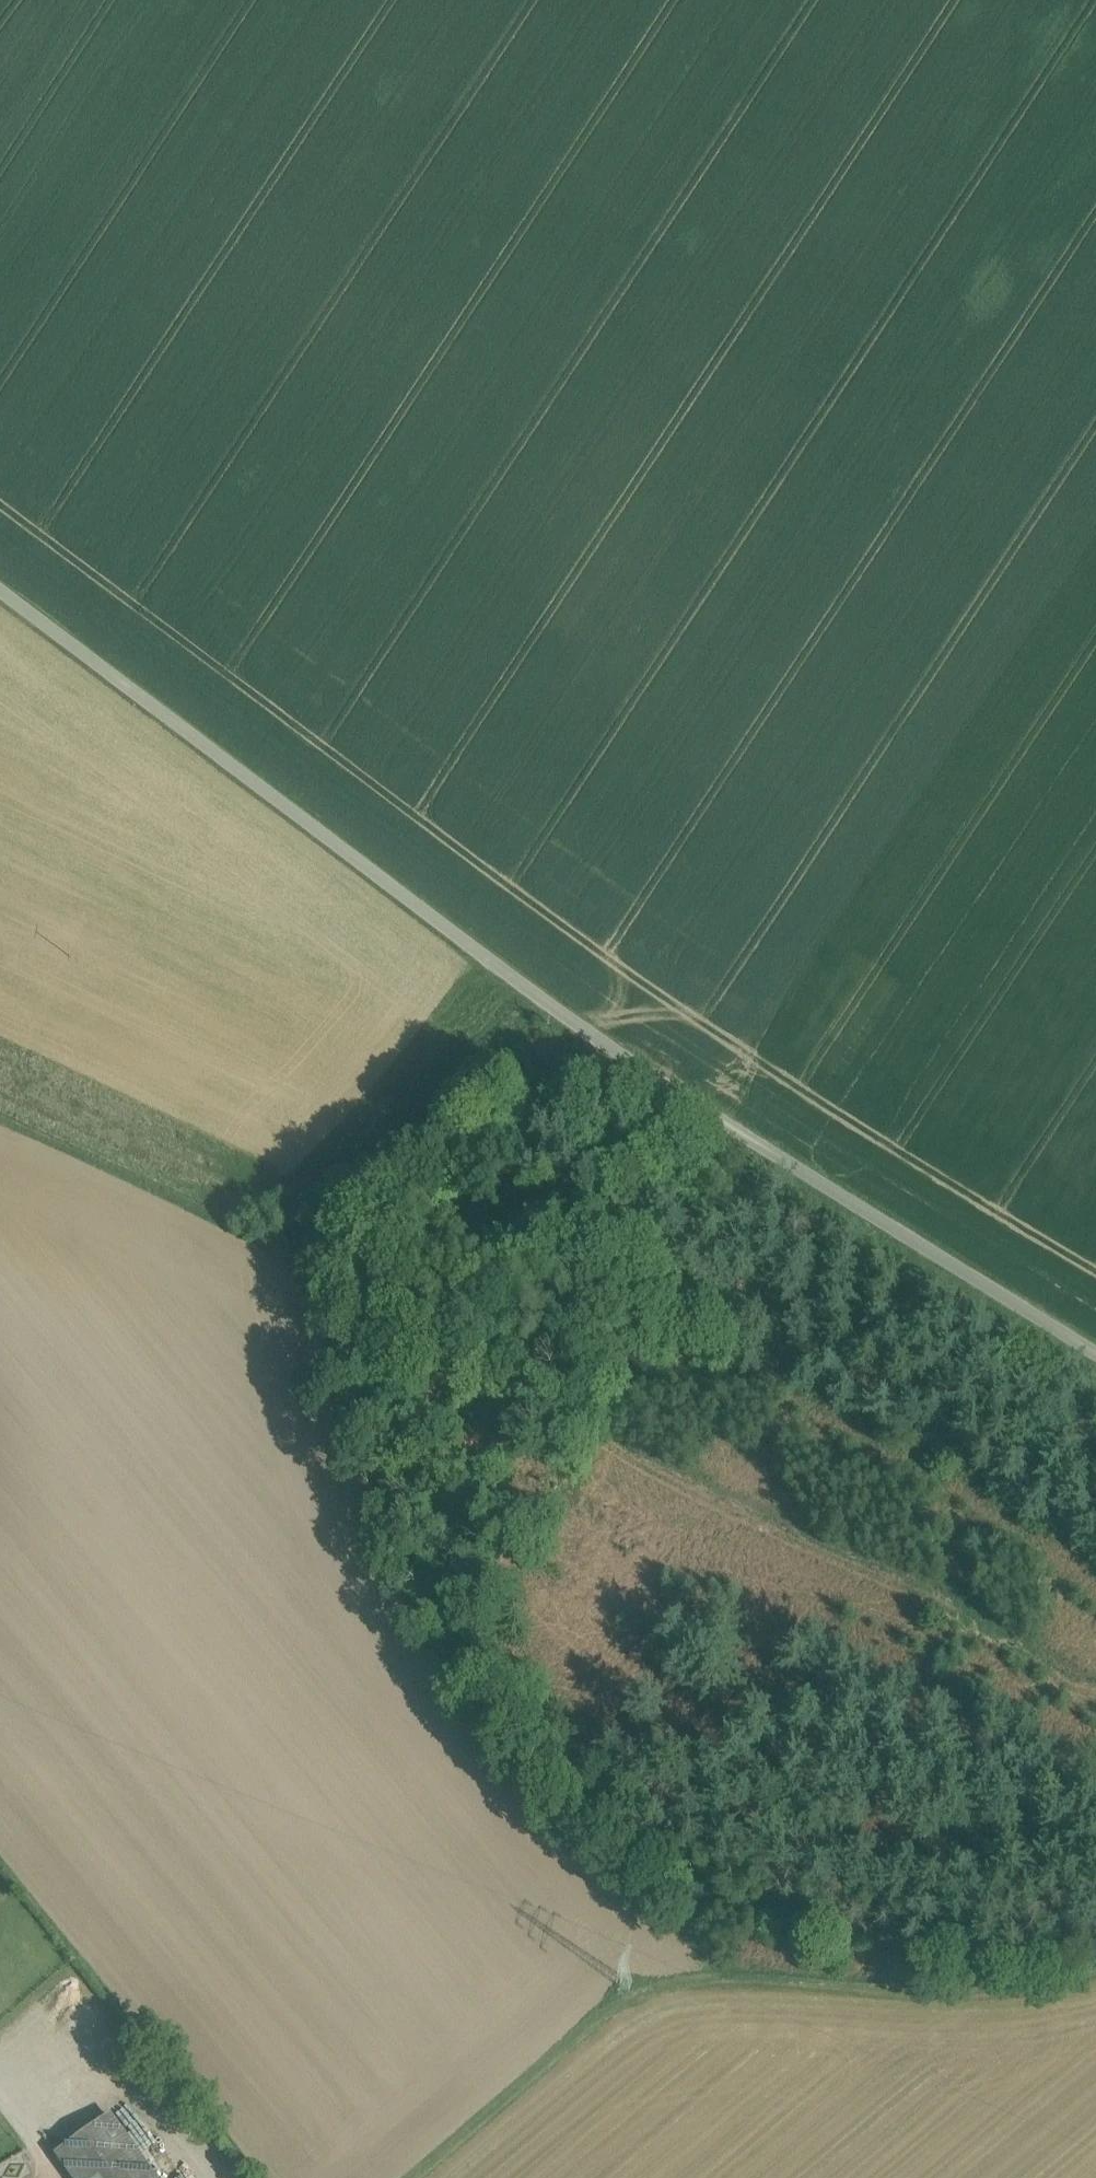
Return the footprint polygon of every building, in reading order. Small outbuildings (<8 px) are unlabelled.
[(112,2118),(59,2156),(75,2177),(155,2177),(112,2118)]
